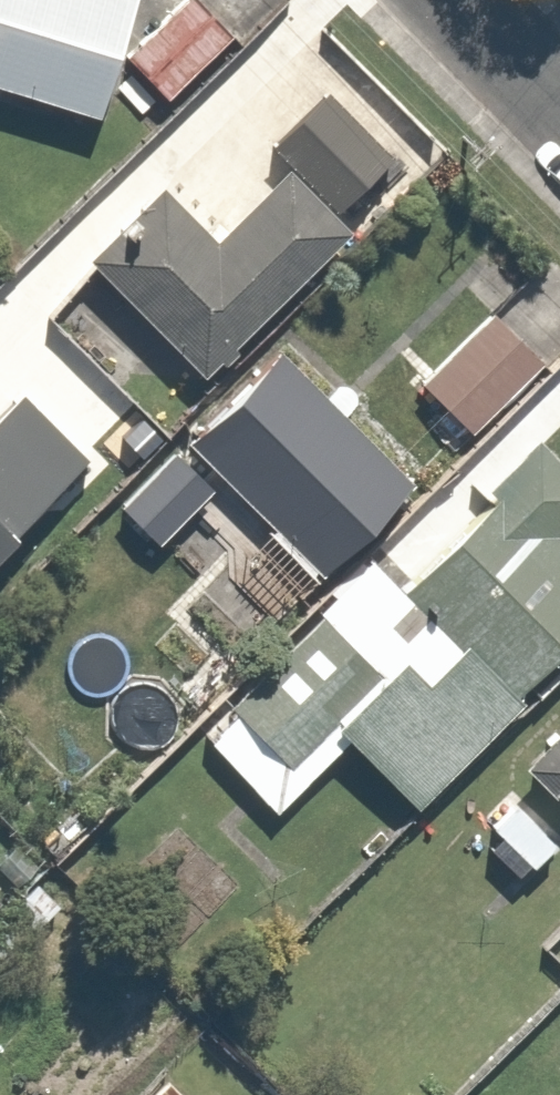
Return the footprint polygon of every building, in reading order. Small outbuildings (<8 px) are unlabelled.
[(93,125),(135,0),(0,0),(0,93),(93,125)] [(215,0),(190,0),(127,66),(168,105),(243,27),(215,0)] [(80,268),(193,384),(348,233),(285,168),(216,234),(167,183),(80,268)] [(0,264),(0,375),(56,317),(0,264)] [(554,354),(494,302),(411,400),(471,451),(554,354)] [(291,309),(107,502),(158,551),(225,480),(324,575),(416,479),(348,413),(372,388),(291,309)] [(344,738),(403,798),(559,646),(559,540),(548,528),(559,516),(559,460),(541,439),(396,580),(365,548),(183,725),(267,813),(344,738)] [(515,767),(559,814),(559,723),(515,767)] [(519,807),(484,839),(516,875),(551,843),(519,807)] [(539,946),(559,967),(559,926),(539,946)] [(155,1079),(140,1094),(172,1094),(155,1079)]
